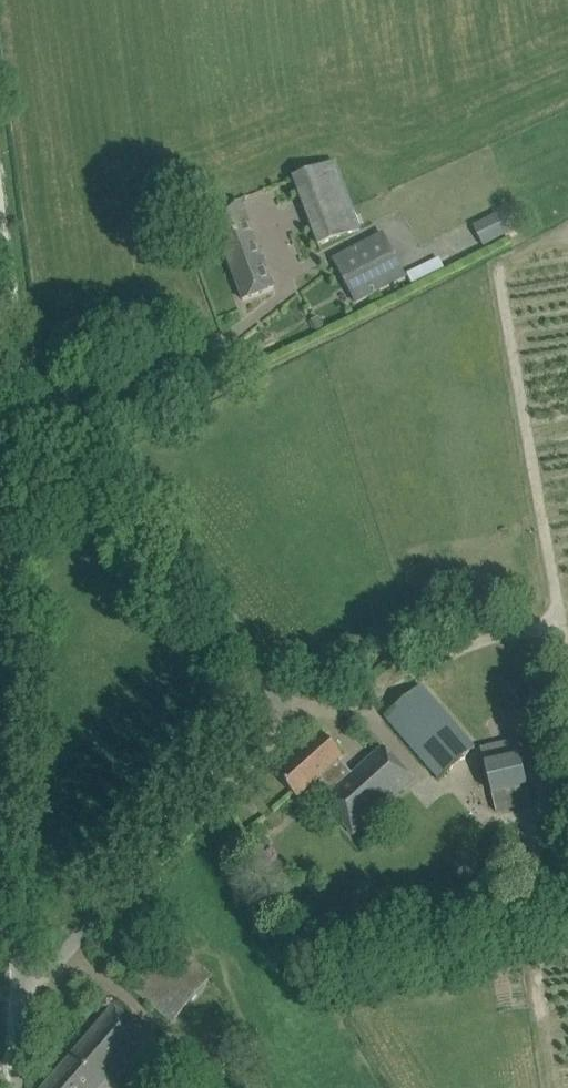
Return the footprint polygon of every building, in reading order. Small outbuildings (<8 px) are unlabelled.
[(334,163),(293,178),(318,245),(359,230),(334,163)] [(241,203),(211,215),(242,300),(273,289),(241,203)] [(476,223),(485,244),(512,233),(503,211),(476,223)] [(382,233),(333,259),(356,303),(405,277),(382,233)] [(474,747),(420,686),(385,716),(439,778),(474,747)] [(321,732),(302,749),(275,773),(297,798),(318,779),(331,794),(332,794),(353,775),(339,760),(343,756),(321,732)] [(517,740),(480,748),(495,811),(531,802),(517,740)] [(353,775),(332,794),(331,794),(330,795),(348,816),(342,822),(353,834),(405,787),(376,755),(383,749),(389,756),(390,755),(383,748),(353,775)] [(306,899),(294,908),(300,915),(311,906),(306,899)] [(165,938),(126,984),(171,1023),(210,977),(165,938)] [(130,1014),(116,1002),(42,1087),(99,1087),(138,1042),(119,1026),(130,1014)]
